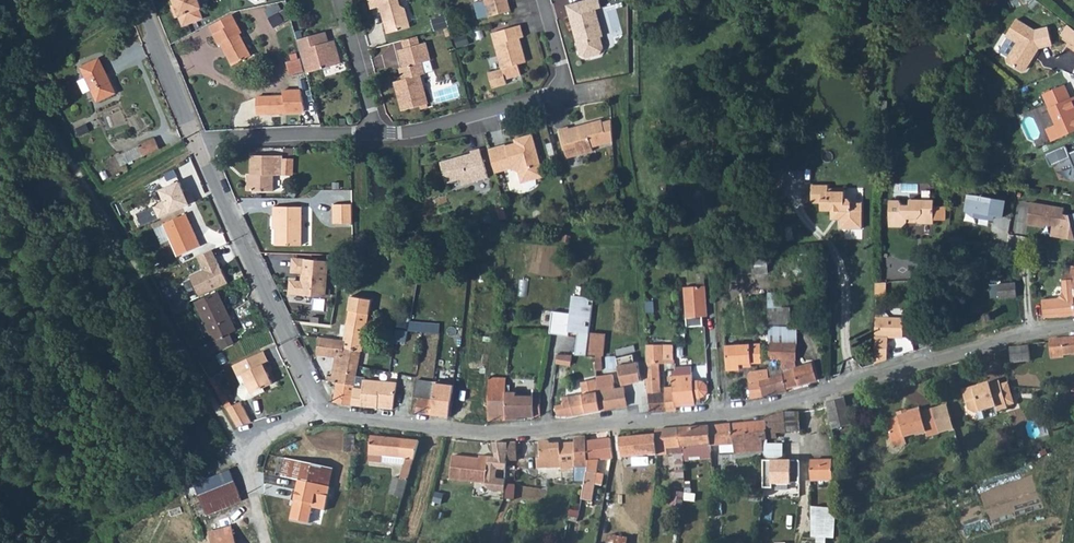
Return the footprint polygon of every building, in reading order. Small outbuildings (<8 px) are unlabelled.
[(172,0),(174,5),(171,7),(176,19),(179,18),(182,26),(185,26),(199,21),(201,18),(198,10),(201,9),(197,0),(172,0)] [(370,10),(379,8),(387,35),(409,28),(404,9),(399,7),(397,0),(367,0),(370,10)] [(405,0),(397,0),(399,7),(404,9),(407,4),(405,0)] [(483,1),(472,4),(477,20),(487,17),(487,18),(509,12),(506,0),(483,0),(483,1)] [(577,4),(580,14),(570,17),(575,34),(577,33),(579,43),(576,44),(579,56),(585,60),(599,56),(602,49),(600,38),(601,35),(595,11),(601,9),(598,0),(590,0),(577,4)] [(267,7),(274,25),(290,18),(283,1),(267,7)] [(580,14),(577,4),(565,7),(576,44),(579,43),(577,33),(575,34),(570,17),(580,14)] [(231,15),(210,27),(214,34),(213,35),(219,46),(221,44),(224,43),(227,51),(225,52),(233,66),(250,56),(239,34),(241,33),(231,15)] [(430,21),(433,31),(447,27),(444,17),(430,21)] [(1006,59),(1007,62),(1020,70),(1024,69),(1032,56),(1030,55),(1034,48),(1037,48),(1051,45),(1048,28),(1035,30),(1015,19),(1005,36),(1007,37),(999,51),(1008,57),(1006,59)] [(1068,23),(1062,34),(1070,40),(1067,44),(1073,49),(1073,27),(1068,23)] [(519,26),(491,34),(501,70),(487,73),(492,89),(506,85),(505,80),(520,76),(517,65),(521,64),(519,59),(524,58),(518,39),(523,38),(519,26)] [(325,32),(296,40),(306,74),(340,64),(333,41),(328,43),(325,32)] [(417,37),(401,42),(404,49),(419,45),(417,37)] [(397,94),(402,112),(428,104),(420,76),(425,75),(422,63),(430,61),(425,43),(419,45),(404,49),(396,52),(401,69),(404,80),(400,81),(396,82),(399,93),(397,94)] [(115,93),(99,60),(81,68),(97,102),(115,93)] [(1073,129),(1073,104),(1072,99),(1070,100),(1064,86),(1044,95),(1058,125),(1048,130),(1052,139),(1073,129)] [(256,98),(256,115),(302,113),(305,109),(303,94),(285,94),(285,97),(256,98)] [(567,127),(558,130),(566,159),(592,152),(591,148),(612,142),(610,121),(601,123),(601,120),(568,130),(567,127)] [(505,145),(488,150),(494,173),(511,169),(517,173),(520,184),(543,177),(531,135),(521,138),(520,140),(520,142),(514,144),(505,146),(505,145)] [(155,138),(139,146),(144,156),(159,149),(155,138)] [(144,156),(139,146),(117,157),(121,167),(144,156)] [(1067,154),(1064,146),(1044,156),(1049,168),(1068,159),(1073,168),(1071,181),(1073,181),(1073,151),(1067,154)] [(487,178),(479,149),(470,152),(470,154),(471,157),(464,159),(463,156),(439,163),(445,184),(460,180),(461,186),(487,178)] [(250,156),(250,176),(250,192),(272,192),(272,176),(281,176),(282,160),(282,156),(250,156)] [(294,160),(282,160),(281,176),(293,176),(294,160)] [(179,182),(160,191),(165,202),(154,206),(159,219),(195,202),(190,192),(184,195),(179,182)] [(828,184),(812,183),(812,201),(824,201),(823,208),(833,209),(833,218),(837,218),(835,201),(833,187),(829,187),(828,184)] [(845,188),(833,187),(835,201),(837,218),(841,218),(840,228),(862,228),(863,201),(853,201),(848,195),(845,195),(845,188)] [(966,195),(964,211),(975,213),(974,218),(990,220),(991,216),(1002,217),(1004,201),(966,195)] [(899,200),(889,200),(889,226),(902,227),(906,223),(906,219),(915,219),(915,220),(919,224),(933,224),(933,220),(945,219),(945,206),(933,206),(933,200),(909,200),(908,205),(901,205),(899,200)] [(1026,223),(1040,226),(1040,224),(1053,226),(1052,236),(1073,241),(1073,215),(1070,216),(1062,215),(1063,208),(1029,203),(1026,223)] [(352,205),(333,205),(333,224),(352,224),(352,205)] [(503,206),(495,209),(499,222),(507,220),(503,206)] [(273,208),(273,216),(276,216),(276,229),(275,246),(301,246),(301,208),(273,208)] [(185,215),(163,225),(177,257),(200,247),(185,215)] [(212,250),(198,257),(203,270),(190,276),(199,298),(228,284),(212,250)] [(766,256),(733,257),(734,274),(767,273),(766,256)] [(292,294),(326,294),(326,261),(292,260),(292,272),(304,273),(304,283),(292,283),(292,294)] [(1041,300),(1043,319),(1073,315),(1073,308),(1071,273),(1071,271),(1063,271),(1063,280),(1062,280),(1063,292),(1057,299),(1041,300)] [(1015,283),(997,285),(998,293),(1016,292),(1015,283)] [(576,293),(588,295),(589,286),(578,284),(576,293)] [(703,285),(682,287),(685,327),(701,326),(700,317),(706,316),(703,285)] [(199,348),(204,359),(234,345),(229,335),(235,331),(217,292),(195,303),(213,341),(208,343),(208,344),(199,348)] [(343,342),(342,349),(360,352),(367,314),(369,315),(372,300),(350,296),(348,311),(349,311),(343,342)] [(592,298),(573,296),(572,314),(553,312),(551,333),(568,334),(568,329),(578,330),(576,354),(587,355),(589,332),(592,298)] [(790,308),(768,308),(768,325),(790,325),(790,308)] [(876,316),(876,337),(875,364),(887,359),(889,337),(902,337),(902,318),(876,316)] [(441,322),(410,319),(410,329),(440,331),(441,322)] [(770,328),(768,358),(781,359),(781,366),(781,371),(794,368),(796,329),(770,328)] [(587,355),(600,356),(603,334),(589,332),(587,355)] [(1048,340),(1050,359),(1063,358),(1063,356),(1073,355),(1073,337),(1048,340)] [(318,338),(316,355),(335,358),(340,359),(335,383),(354,385),(356,377),(358,366),(360,352),(342,349),(343,342),(318,338)] [(739,367),(739,364),(751,363),(762,363),(761,343),(725,346),(727,370),(739,370),(739,367)] [(673,344),(645,345),(646,363),(644,363),(647,393),(661,392),(657,363),(674,363),(673,344)] [(1028,346),(1009,348),(1011,363),(1029,361),(1028,346)] [(262,353),(232,367),(237,378),(242,376),(251,394),(252,397),(262,392),(261,389),(271,385),(263,366),(268,364),(262,353)] [(571,355),(559,355),(557,364),(569,366),(571,355)] [(632,355),(616,358),(622,385),(641,381),(638,362),(633,363),(632,355)] [(328,372),(327,382),(335,383),(340,359),(335,358),(332,372),(328,372)] [(781,366),(767,369),(772,394),(786,392),(786,389),(816,380),(812,363),(794,368),(781,371),(781,366)] [(749,379),(753,398),(772,394),(767,369),(755,371),(749,379)] [(691,374),(671,377),(672,386),(675,406),(676,407),(695,404),(694,398),(700,397),(704,395),(707,391),(706,385),(703,381),(697,380),(692,381),(691,374)] [(596,379),(596,392),(600,411),(624,407),(620,389),(615,389),(613,375),(596,377),(596,379)] [(242,376),(237,378),(241,385),(238,388),(238,392),(238,395),(240,398),(243,399),(247,399),(252,397),(251,394),(242,376)] [(489,399),(488,419),(506,419),(506,392),(506,377),(489,376),(489,399)] [(350,406),(359,407),(377,409),(381,382),(364,380),(364,378),(356,377),(354,385),(350,406)] [(581,382),(584,394),(596,392),(596,379),(581,382)] [(997,379),(959,389),(965,410),(972,412),(993,406),(994,411),(1005,408),(1004,404),(1012,402),(1009,392),(1001,394),(997,379)] [(418,397),(415,412),(431,414),(436,382),(416,380),(414,396),(418,397)] [(381,382),(377,409),(392,410),(396,384),(381,382)] [(436,382),(431,414),(450,416),(453,393),(455,385),(436,382)] [(335,383),(332,402),(350,406),(354,385),(335,383)] [(672,386),(664,387),(665,392),(666,411),(676,410),(676,407),(675,406),(672,386)] [(516,393),(506,392),(506,419),(526,419),(526,416),(534,416),(533,395),(516,395),(516,393)] [(557,403),(557,417),(566,417),(600,411),(596,392),(584,394),(568,396),(569,401),(557,403)] [(661,392),(647,393),(650,412),(666,411),(665,392),(661,392)] [(453,393),(450,416),(466,418),(467,399),(468,394),(453,393)] [(844,398),(825,403),(832,429),(850,424),(844,398)] [(466,418),(466,419),(480,419),(480,399),(467,399),(466,418)] [(480,399),(480,419),(488,419),(489,399),(480,399)] [(239,403),(227,410),(237,428),(251,423),(239,403)] [(897,415),(882,421),(888,441),(902,437),(924,430),(926,436),(939,432),(931,407),(919,411),(918,407),(904,411),(905,413),(897,415)] [(764,417),(764,421),(765,431),(767,431),(767,439),(776,438),(776,433),(799,431),(799,412),(778,412),(774,414),(764,417)] [(764,421),(709,426),(710,446),(733,445),(734,454),(763,451),(762,441),(767,441),(767,439),(767,431),(765,431),(764,421)] [(709,426),(678,428),(681,448),(699,447),(710,446),(709,426)] [(678,428),(654,429),(654,435),(657,455),(666,455),(666,449),(681,448),(678,428)] [(657,455),(654,435),(619,438),(621,457),(657,455)] [(345,436),(344,451),(353,452),(355,436),(345,436)] [(368,462),(381,463),(382,456),(406,459),(404,466),(399,480),(393,478),(388,494),(402,499),(418,442),(412,441),(370,437),(368,462)] [(540,459),(537,459),(538,469),(547,468),(548,469),(561,468),(562,470),(575,469),(576,479),(585,482),(588,468),(586,442),(585,437),(574,438),(575,443),(549,445),(549,440),(544,441),(539,442),(540,459)] [(902,437),(888,441),(890,447),(903,443),(902,437)] [(585,482),(582,499),(592,501),(595,484),(602,485),(604,474),(598,473),(599,460),(611,459),(613,458),(610,439),(586,442),(588,468),(585,482)] [(496,479),(497,469),(506,470),(508,460),(508,442),(494,442),(494,457),(494,461),(488,460),(488,457),(479,456),(479,458),(453,455),(450,479),(486,483),(485,484),(490,490),(503,491),(505,480),(496,479)] [(508,442),(508,460),(517,460),(517,442),(508,442)] [(699,447),(681,448),(682,454),(683,457),(687,457),(700,456),(699,447)] [(382,456),(381,463),(404,466),(406,459),(382,456)] [(279,457),(273,485),(296,491),(294,500),(313,504),(312,509),(324,511),(327,497),(332,469),(279,457)] [(832,460),(809,461),(810,481),(832,481),(832,460)] [(785,461),(762,461),(761,488),(772,488),(772,484),(791,485),(791,483),(799,483),(799,461),(790,461),(790,463),(784,463),(785,461)] [(230,471),(194,485),(207,515),(242,501),(230,471)] [(515,498),(517,483),(508,482),(506,497),(515,498)] [(685,507),(686,490),(672,489),(671,506),(685,507)] [(810,507),(810,538),(815,538),(815,542),(827,542),(827,539),(834,539),(835,507),(810,507)] [(231,526),(210,533),(213,542),(236,542),(231,526)] [(631,536),(611,532),(609,542),(629,542),(631,536)]
